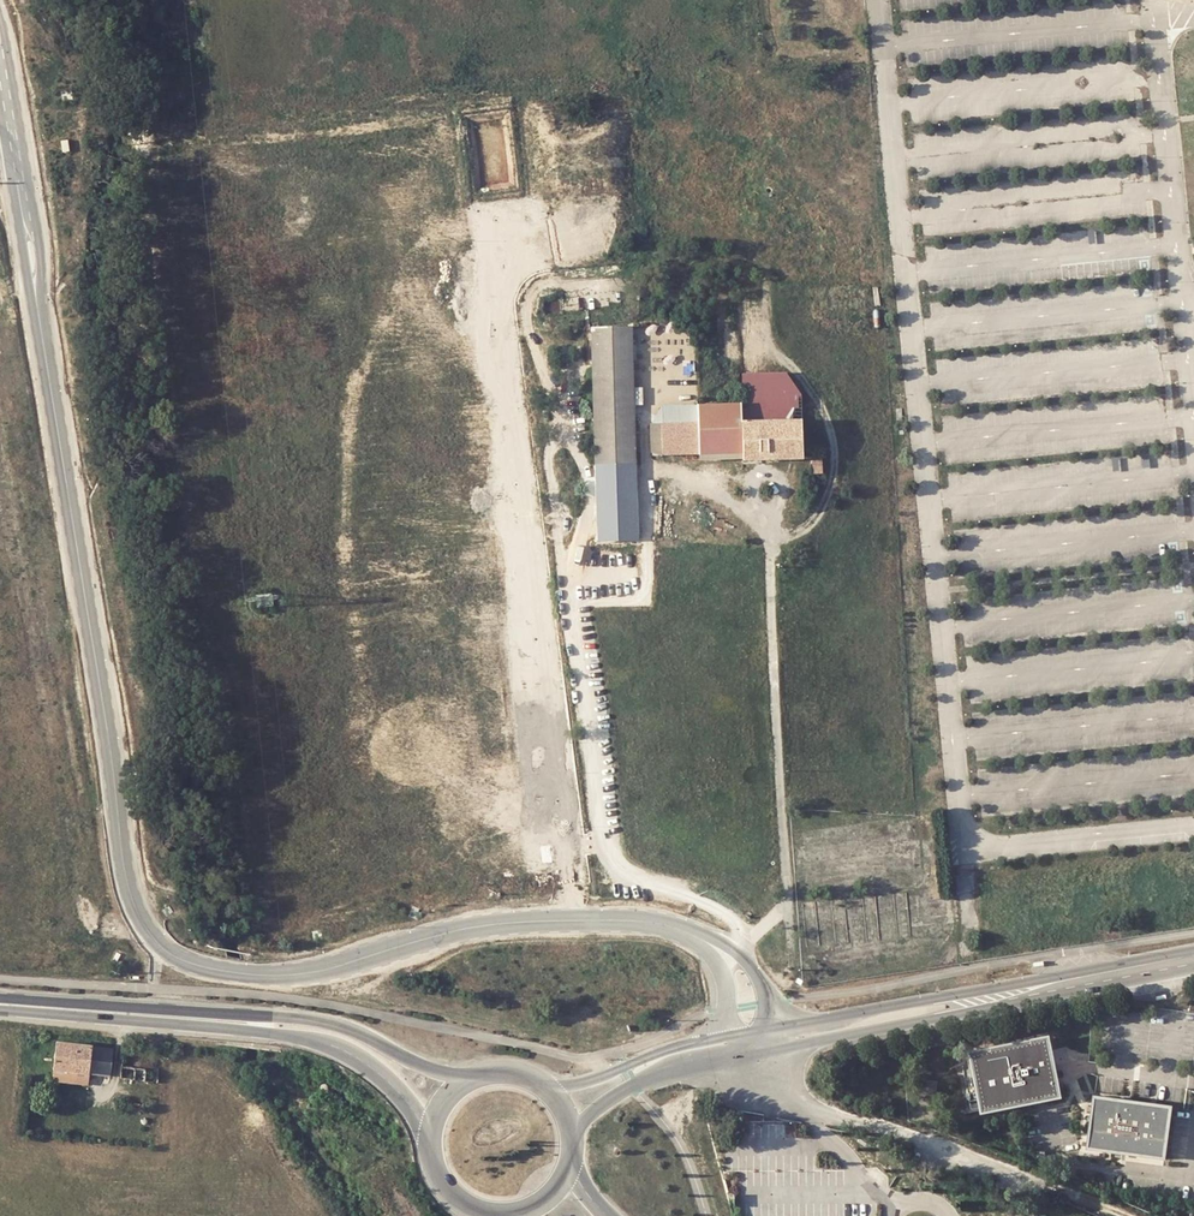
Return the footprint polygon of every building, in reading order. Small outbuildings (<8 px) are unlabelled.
[(68,137),(60,138),(62,151),(69,150),(68,137)] [(469,223),(462,224),(464,235),(471,234),(469,223)] [(596,466),(639,464),(637,404),(635,330),(592,330),(596,466)] [(741,415),(800,413),(799,390),(785,369),(749,370),(739,371),(741,415)] [(664,453),(699,452),(697,407),(697,402),(661,403),(651,420),(652,450),(662,450),(664,453)] [(699,452),(698,455),(743,454),(741,415),(740,405),(702,406),(697,407),(698,425),(699,452)] [(821,448),(800,449),(800,413),(741,415),(743,454),(743,460),(764,460),(810,458),(810,472),(821,471),(821,448)] [(1050,1033),(971,1049),(979,1086),(983,1109),(1062,1094),(1053,1049),(1050,1033)] [(112,1049),(57,1043),(53,1071),(89,1075),(109,1077),(112,1049)] [(159,1069),(122,1064),(121,1076),(158,1081),(159,1073),(159,1069)] [(53,1071),(52,1082),(88,1086),(89,1075),(53,1071)] [(923,1080),(921,1094),(936,1096),(938,1081),(923,1080)] [(1164,1152),(1169,1102),(1094,1092),(1088,1144),(1164,1152)] [(958,1115),(981,1111),(979,1103),(956,1108),(958,1115)]
